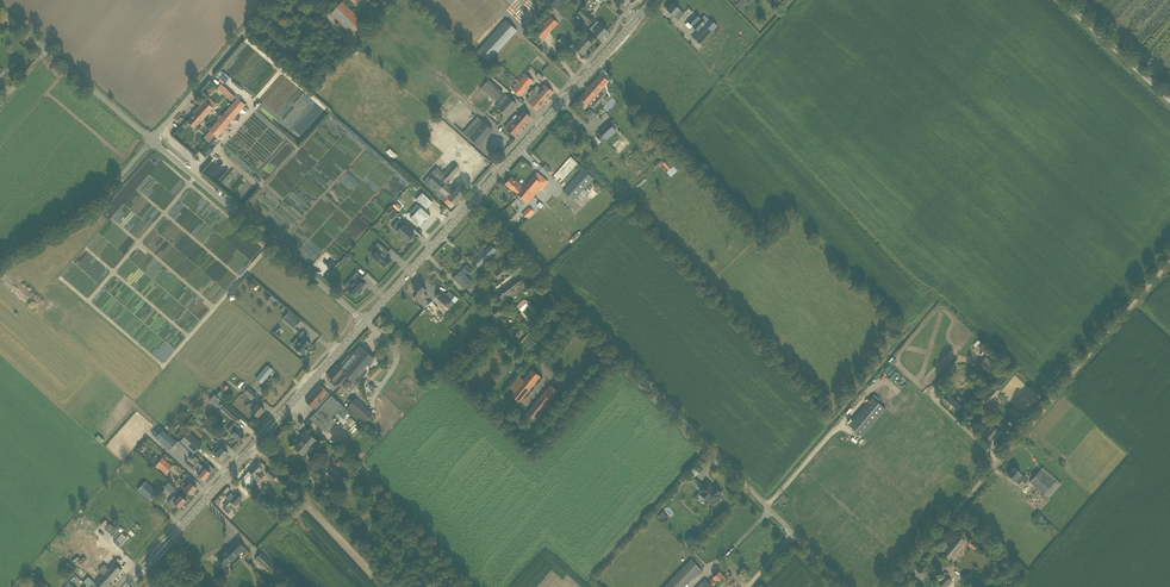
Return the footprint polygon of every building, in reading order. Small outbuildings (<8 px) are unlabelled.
[(370,0),(352,0),(356,4),(361,9),(370,0)] [(565,1),(564,0),(555,0),(551,4),(552,6),(557,10),(565,1)] [(330,14),(351,34),(363,22),(352,12),(348,8),(342,2),(330,14)] [(680,9),(673,3),(667,10),(678,20),(684,13),(680,9)] [(576,15),(589,25),(594,18),(581,8),(576,15)] [(710,19),(706,24),(696,14),(688,21),(698,31),(693,36),(700,43),(717,26),(710,19)] [(551,16),(532,36),(539,43),(558,23),(551,16)] [(518,32),(506,22),(478,53),(490,64),(518,32)] [(593,24),(591,26),(590,28),(594,32),(596,34),(600,38),(607,31),(601,25),(597,28),(593,24)] [(561,37),(557,41),(567,50),(570,45),(561,37)] [(585,37),(575,48),(583,55),(586,52),(585,51),(592,43),(585,37)] [(520,82),(527,88),(533,82),(526,75),(520,82)] [(581,97),(588,104),(592,107),(602,97),(597,93),(608,81),(601,75),(581,97)] [(504,93),(496,86),(488,80),(481,89),(496,102),(498,99),(504,93)] [(208,81),(202,89),(210,96),(216,88),(208,81)] [(527,88),(520,82),(512,90),(519,96),(527,88)] [(218,87),(223,92),(227,89),(223,86),(221,84),(218,87)] [(544,84),(540,88),(537,86),(534,90),(546,100),(553,92),(544,84)] [(546,100),(534,90),(533,90),(532,89),(528,94),(530,95),(527,99),(527,100),(538,110),(546,100)] [(505,94),(495,106),(506,115),(516,104),(505,94)] [(213,108),(216,104),(208,97),(193,113),(194,115),(188,122),(195,128),(201,121),(202,121),(203,121),(204,121),(204,120),(204,119),(205,119),(205,118),(204,118),(204,117),(210,111),(211,111),(213,111),(213,110),(214,109),(213,108)] [(219,119),(219,120),(210,130),(217,137),(222,131),(221,130),(224,126),(226,127),(245,105),(238,98),(222,116),(223,118),(221,121),(219,119)] [(505,127),(505,128),(514,136),(531,117),(523,111),(511,124),(509,122),(505,127)] [(587,116),(591,120),(596,115),(592,111),(587,116)] [(492,129),(479,117),(465,134),(478,145),(492,129)] [(598,132),(600,133),(605,139),(613,132),(616,130),(609,122),(598,132)] [(570,156),(552,177),(563,186),(578,169),(581,171),(563,190),(574,200),(578,196),(588,186),(594,179),(583,168),(581,166),(570,156)] [(664,163),(663,164),(667,168),(668,170),(668,171),(669,170),(674,166),(677,163),(672,157),(669,159),(664,163)] [(425,184),(436,193),(445,201),(448,198),(452,202),(455,205),(467,192),(459,186),(454,191),(447,185),(450,182),(450,181),(451,179),(450,178),(459,169),(452,163),(443,173),(441,176),(440,174),(436,171),(425,184)] [(541,191),(548,183),(538,173),(524,188),(521,191),(518,194),(517,195),(527,203),(540,190),(541,191)] [(518,194),(521,191),(524,188),(519,183),(518,184),(511,178),(506,184),(513,191),(513,190),(518,194)] [(433,201),(423,192),(416,199),(421,203),(423,205),(422,206),(421,206),(411,217),(416,221),(421,225),(425,221),(424,220),(426,218),(427,219),(431,215),(428,212),(430,210),(427,208),(433,201)] [(398,203),(395,206),(406,216),(411,210),(403,203),(401,206),(398,203)] [(527,218),(531,214),(534,212),(529,207),(522,214),(527,218)] [(389,213),(395,218),(398,213),(393,209),(389,213)] [(392,227),(407,241),(414,233),(399,219),(392,227)] [(571,238),(571,239),(574,241),(575,242),(580,237),(580,236),(577,233),(571,238)] [(372,256),(378,260),(377,261),(379,263),(380,263),(384,266),(391,259),(386,255),(385,254),(388,251),(379,242),(375,246),(378,249),(372,256)] [(491,244),(487,249),(472,262),(478,268),(496,250),(491,244)] [(488,271),(496,282),(514,269),(505,257),(488,271)] [(469,274),(473,270),(467,264),(454,277),(464,288),(471,280),(465,275),(467,273),(469,274)] [(354,282),(347,289),(355,296),(358,293),(359,294),(362,290),(362,289),(365,286),(360,281),(363,278),(356,272),(350,279),(354,282)] [(526,281),(520,274),(495,293),(501,300),(509,294),(511,297),(519,291),(517,288),(526,281)] [(420,304),(421,303),(424,306),(428,302),(425,299),(428,296),(424,292),(426,289),(418,282),(413,288),(418,294),(414,298),(420,304)] [(455,296),(449,291),(446,295),(441,290),(435,297),(449,309),(455,303),(452,300),(455,296)] [(468,300),(471,297),(466,292),(463,295),(468,300)] [(427,306),(436,315),(437,315),(440,318),(443,315),(439,311),(440,310),(431,302),(427,306)] [(505,313),(499,305),(489,313),(494,320),(505,313)] [(286,315),(283,319),(294,328),(301,320),(290,311),(287,308),(283,312),(286,315)] [(299,343),(295,348),(302,354),(305,351),(306,351),(308,348),(311,344),(305,339),(308,336),(303,332),(296,341),(299,343)] [(353,383),(358,377),(374,358),(360,346),(353,354),(357,357),(345,371),(338,365),(328,376),(342,387),(349,379),(353,383)] [(992,368),(991,367),(983,360),(977,367),(986,374),(992,368)] [(256,379),(262,383),(267,377),(273,370),(268,365),(256,379)] [(511,396),(519,402),(540,376),(532,370),(511,396)] [(1008,378),(1002,373),(995,381),(1001,387),(1008,378)] [(245,384),(241,389),(253,399),(257,394),(245,384)] [(320,385),(306,401),(314,408),(317,411),(316,412),(310,419),(323,430),(326,433),(336,422),(332,418),(334,416),(344,425),(345,423),(351,428),(356,422),(350,417),(349,418),(348,417),(350,415),(348,414),(350,411),(333,396),(327,391),(320,385)] [(551,385),(527,414),(537,422),(550,406),(549,406),(551,404),(549,402),(558,391),(551,385)] [(994,388),(989,393),(993,397),(998,392),(999,391),(994,387),(994,388)] [(224,394),(221,392),(219,390),(216,394),(221,398),(224,394)] [(965,402),(954,392),(947,400),(957,409),(965,402)] [(872,397),(849,424),(862,436),(886,409),(872,397)] [(365,422),(368,419),(372,414),(354,398),(347,407),(365,422)] [(510,412),(493,398),(488,405),(505,419),(510,412)] [(988,409),(992,404),(985,398),(981,402),(988,409)] [(219,406),(228,414),(237,422),(241,418),(223,402),(219,406)] [(249,402),(246,406),(258,417),(265,410),(258,404),(255,407),(249,402)] [(997,430),(999,428),(1002,430),(1006,426),(997,418),(994,423),(989,428),(988,428),(986,428),(984,429),(984,432),(985,433),(984,434),(991,440),(998,431),(997,430)] [(244,435),(238,429),(239,427),(235,423),(228,430),(239,440),(244,435)] [(205,425),(201,429),(212,438),(216,434),(205,425)] [(152,434),(170,450),(177,442),(159,426),(152,434)] [(316,441),(306,431),(302,435),(304,436),(295,447),(304,455),(316,441)] [(189,432),(180,441),(195,454),(203,445),(189,432)] [(219,445),(213,451),(222,460),(228,453),(219,445)] [(211,473),(199,462),(198,461),(200,460),(195,456),(191,461),(196,465),(200,469),(197,473),(199,475),(204,480),(211,473)] [(163,458),(156,465),(166,474),(172,467),(163,458)] [(339,467),(343,462),(340,458),(337,462),(336,461),(334,463),(339,467)] [(260,472),(262,469),(256,463),(249,471),(259,480),(264,475),(262,474),(260,472)] [(1008,475),(1014,480),(1019,485),(1025,477),(1020,473),(1014,467),(1008,475)] [(1030,481),(1044,494),(1049,498),(1061,484),(1042,467),(1030,481)] [(273,481),(277,477),(269,470),(265,474),(273,481)] [(149,500),(157,491),(146,480),(138,489),(149,500)] [(184,482),(181,486),(191,495),(197,488),(190,482),(187,486),(184,482)] [(713,503),(721,496),(719,495),(721,493),(715,487),(713,488),(707,482),(700,489),(702,492),(700,494),(706,501),(708,499),(713,503)] [(231,492),(226,498),(230,501),(235,496),(231,492)] [(237,494),(226,505),(232,510),(242,499),(237,494)] [(172,506),(174,503),(179,508),(186,500),(181,495),(177,499),(174,496),(171,499),(168,502),(172,506)] [(379,505),(374,510),(380,516),(385,511),(379,505)] [(662,511),(658,515),(665,522),(669,517),(662,511)] [(1039,512),(1033,518),(1041,526),(1047,520),(1039,512)] [(120,533),(109,523),(105,529),(115,538),(120,533)] [(958,550),(965,542),(957,535),(943,553),(950,559),(954,555),(958,550)] [(225,566),(226,565),(239,553),(245,559),(243,557),(248,552),(250,554),(251,554),(238,540),(218,558),(225,566)] [(973,549),(977,545),(972,541),(968,545),(973,549)] [(128,551),(125,548),(122,552),(130,559),(137,551),(132,547),(128,551)] [(257,559),(271,573),(277,578),(282,573),(262,553),(257,559)] [(701,569),(691,559),(669,581),(675,586),(683,586),(697,573),(699,575),(703,571),(701,569)] [(65,564),(74,572),(77,568),(68,560),(65,564)] [(96,583),(100,586),(106,586),(122,570),(111,560),(100,571),(104,574),(96,583)] [(697,586),(714,586),(718,584),(719,585),(726,578),(719,571),(712,578),(713,579),(709,583),(705,579),(697,586)] [(90,586),(94,581),(88,576),(83,581),(90,586)] [(951,581),(946,576),(939,583),(941,584),(938,586),(939,586),(945,586),(951,581)]
